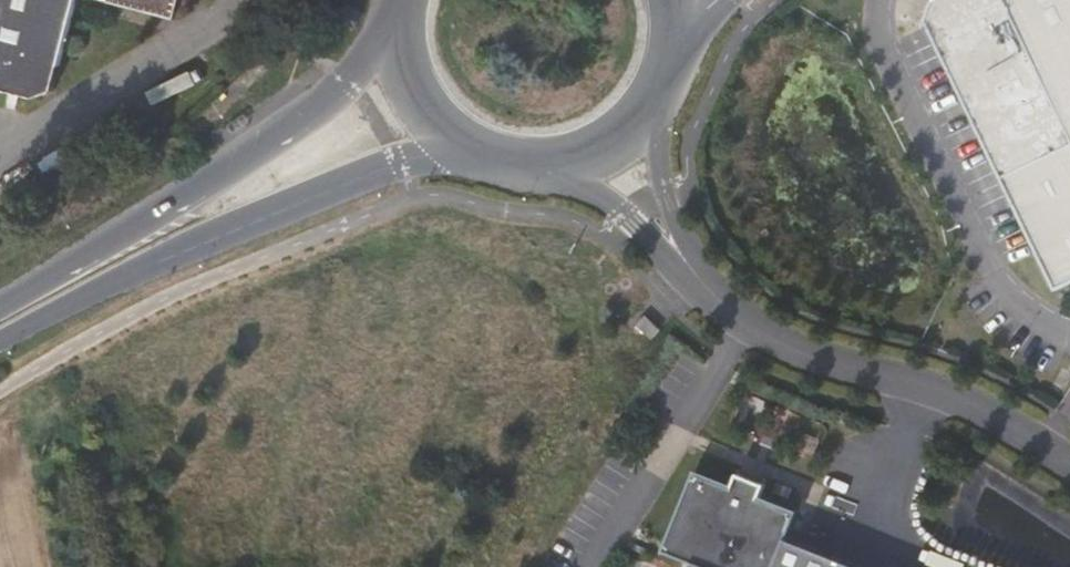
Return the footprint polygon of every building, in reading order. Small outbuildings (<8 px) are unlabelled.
[(35,98),(55,90),(78,0),(0,0),(0,89),(35,98)] [(105,0),(174,18),(179,0),(105,0)] [(945,10),(938,29),(994,141),(1057,267),(1069,292),(1069,0),(965,0),(945,10)] [(642,326),(657,340),(665,332),(650,317),(642,326)] [(791,541),(795,531),(801,515),(764,501),(770,486),(741,474),(736,489),(698,475),(683,513),(667,552),(697,564),(696,566),(781,566),(791,541)] [(801,534),(795,531),(791,541),(798,543),(801,534)] [(839,560),(798,543),(791,541),(781,566),(857,566),(839,560)]
